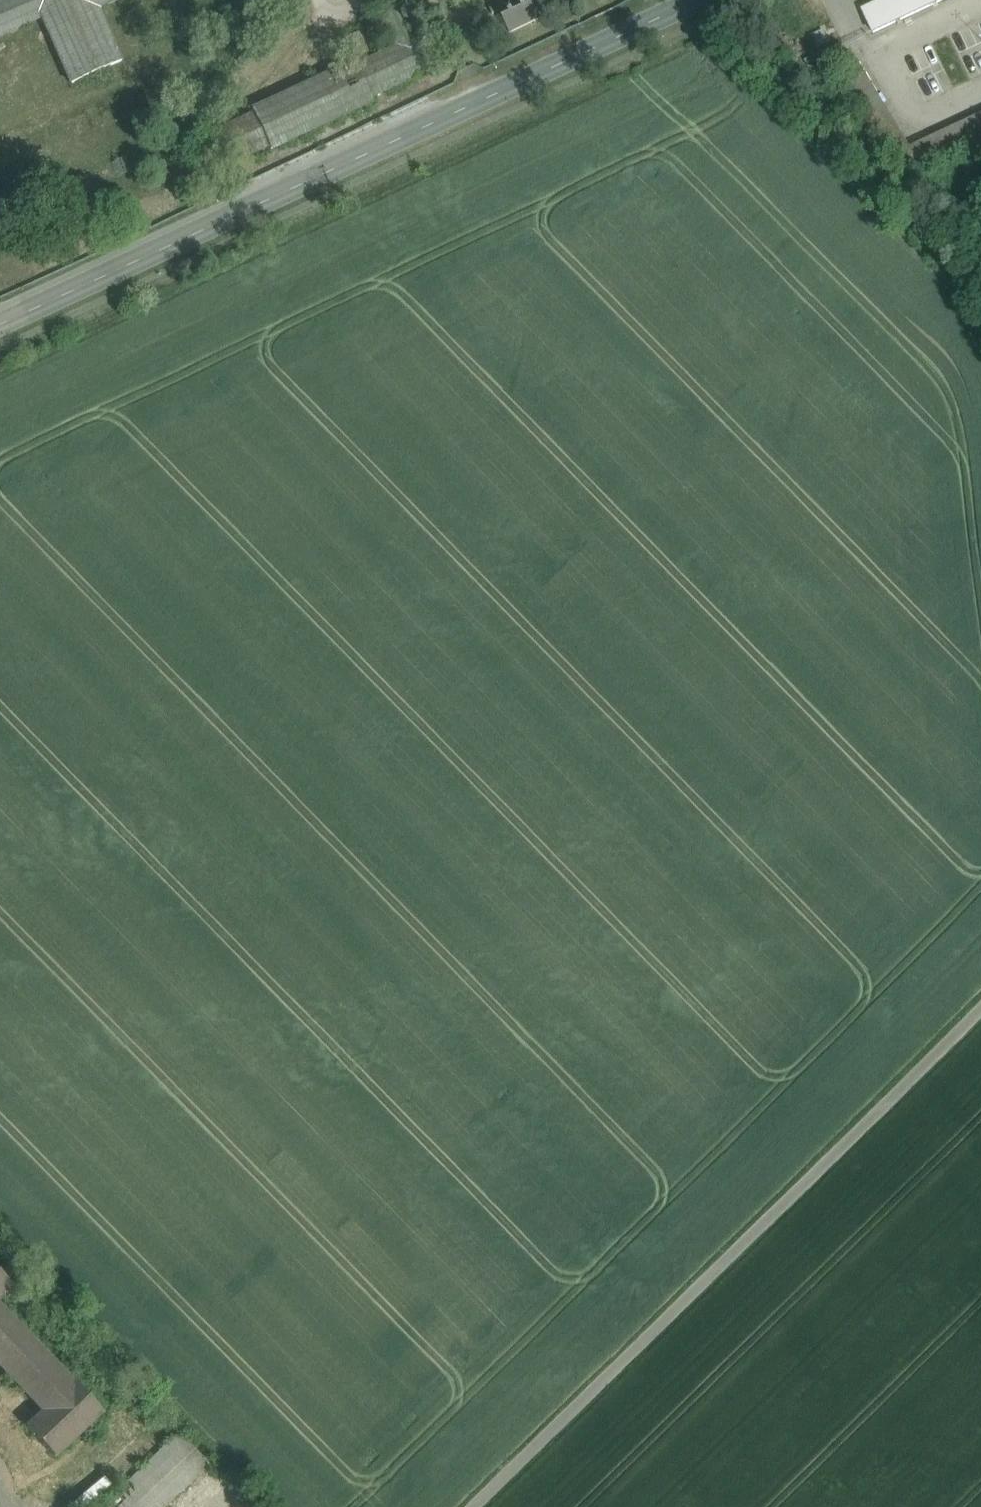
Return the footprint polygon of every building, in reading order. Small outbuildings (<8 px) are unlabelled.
[(42,18),(71,85),(121,62),(97,9),(118,0),(0,0),(0,36),(42,18)] [(497,6),(510,33),(541,18),(532,0),(509,0),(497,6)] [(837,22),(847,44),(941,0),(884,0),(837,22)] [(254,114),(219,131),(234,163),(268,146),(270,150),(372,103),(370,98),(432,69),(400,6),(382,15),(397,47),(355,67),(353,62),(252,110),(254,114)] [(358,58),(348,37),(342,40),(352,61),(358,58)] [(858,61),(837,74),(900,178),(980,140),(980,113),(910,147),(858,61)] [(13,1287),(0,1274),(0,1299),(13,1287)] [(44,1412),(27,1428),(55,1458),(103,1412),(75,1383),(74,1384),(39,1348),(40,1348),(31,1338),(30,1339),(0,1307),(0,1366),(44,1412)] [(0,1388),(0,1398),(13,1412),(18,1407),(0,1388)] [(102,1506),(166,1506),(210,1464),(180,1433),(102,1506)]
